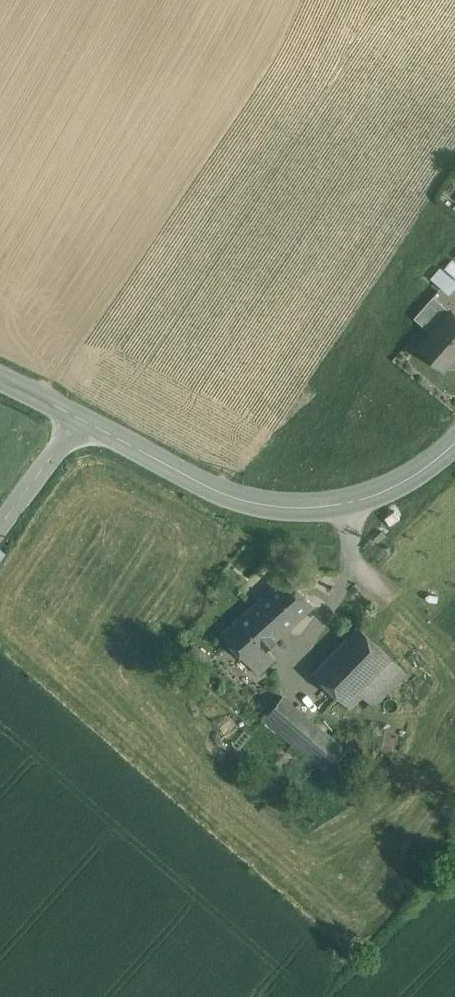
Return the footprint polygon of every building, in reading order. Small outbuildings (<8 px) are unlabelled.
[(452,260),(445,268),(454,277),(454,262),(452,260)] [(441,269),(432,279),(449,294),(454,287),(454,281),(441,269)] [(410,314),(433,334),(426,341),(426,342),(421,348),(444,368),(450,362),(454,357),(454,314),(452,312),(451,313),(441,304),(446,298),(433,287),(410,314)] [(286,576),(257,602),(284,633),(314,606),(286,576)] [(284,633),(257,602),(222,634),(259,675),(276,659),(266,649),(284,633)] [(359,627),(314,673),(346,704),(358,690),(390,658),(359,627)] [(403,670),(390,658),(358,690),(371,702),(403,670)] [(319,728),(282,697),(263,719),(301,749),(319,728)] [(343,748),(319,728),(301,749),(325,769),(343,748)]
